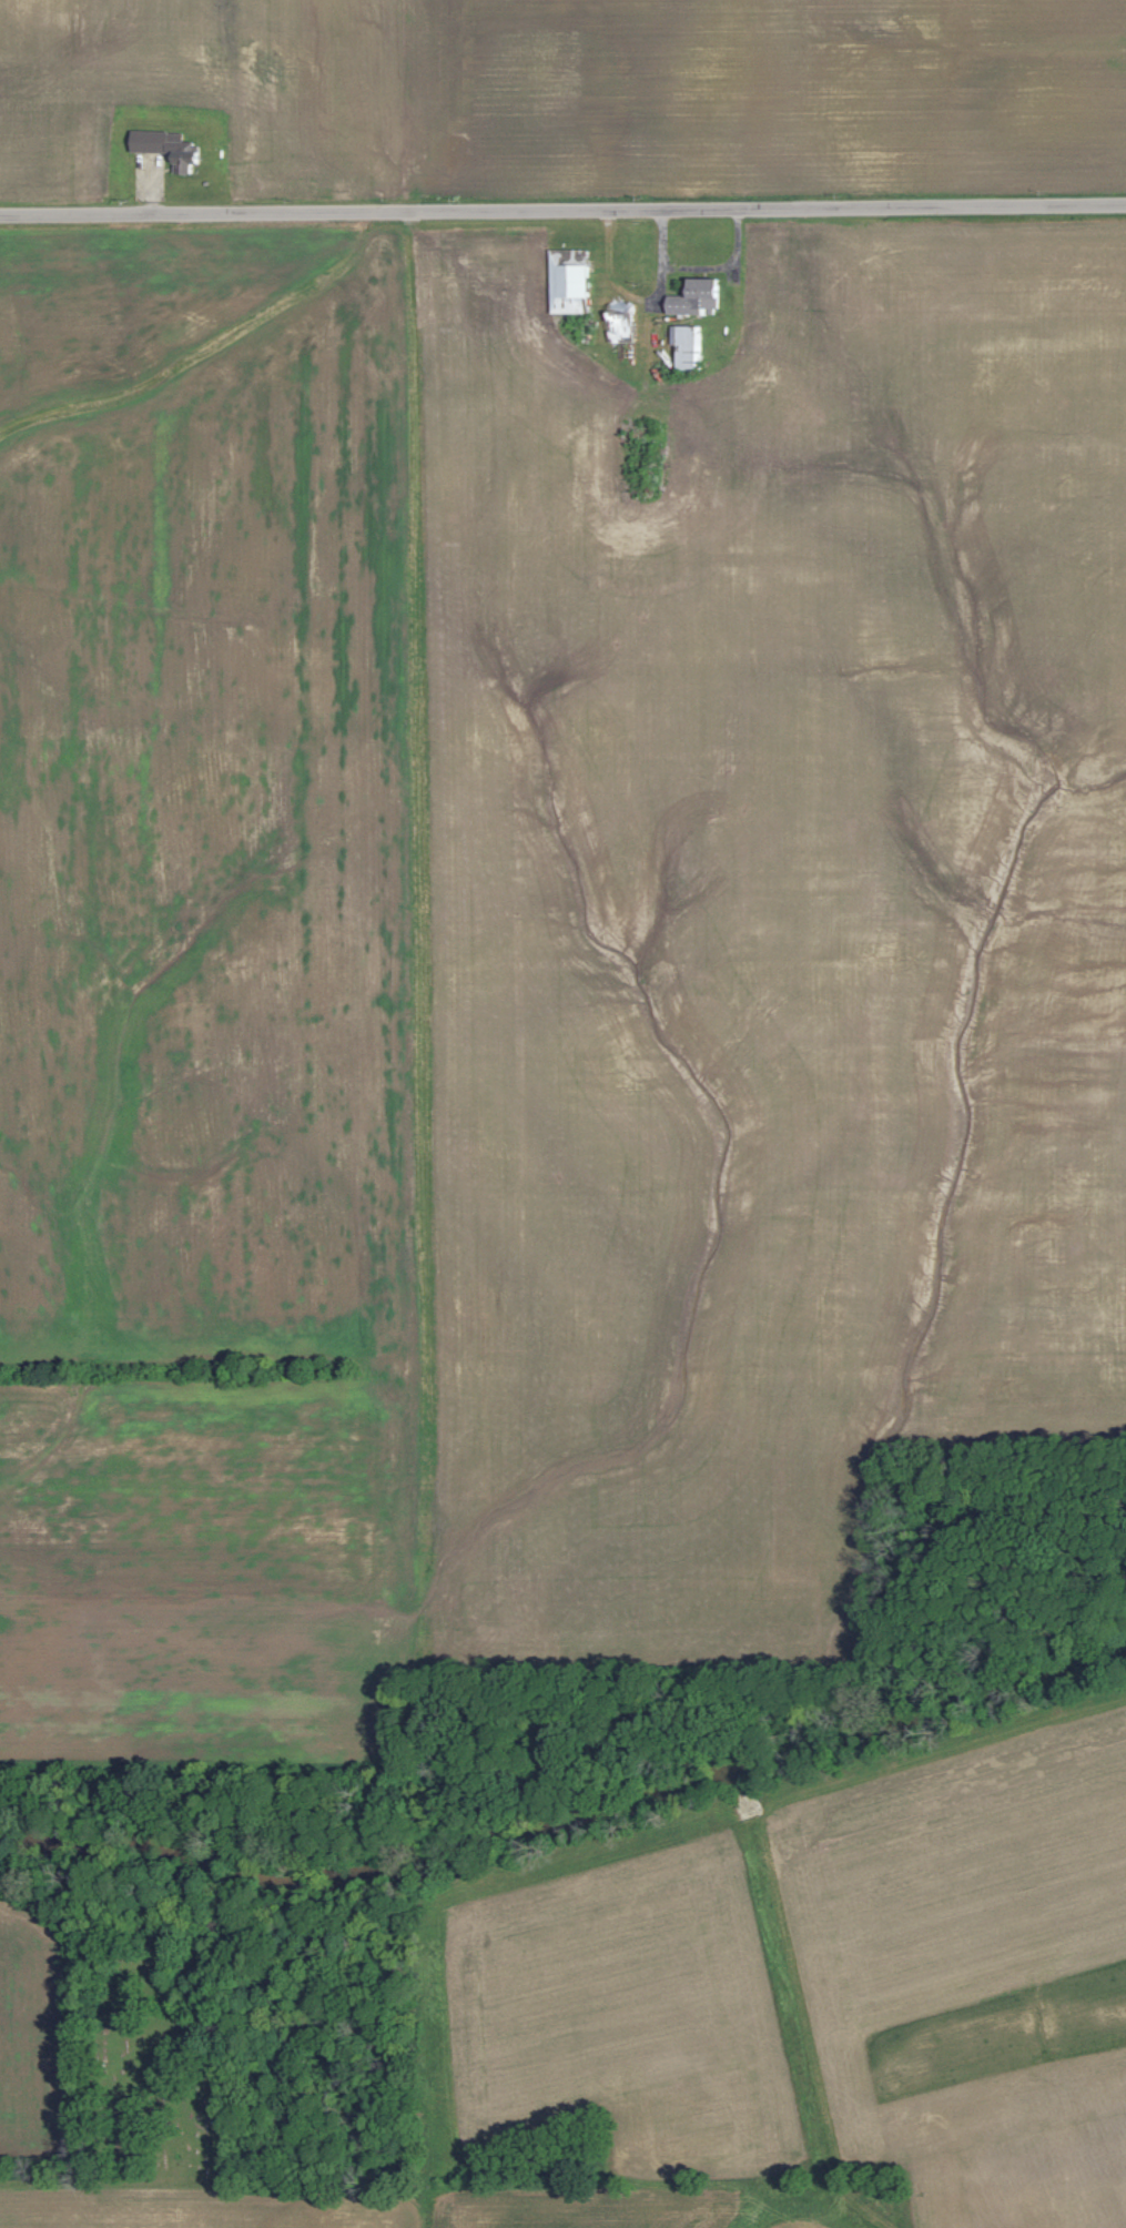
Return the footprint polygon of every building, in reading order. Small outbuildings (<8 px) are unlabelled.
[(550,313),(587,311),(586,248),(549,249),(550,313)] [(716,276),(686,276),(686,294),(665,294),(665,312),(701,312),(701,308),(716,309),(716,276)] [(631,341),(630,309),(607,310),(607,341),(631,341)]
